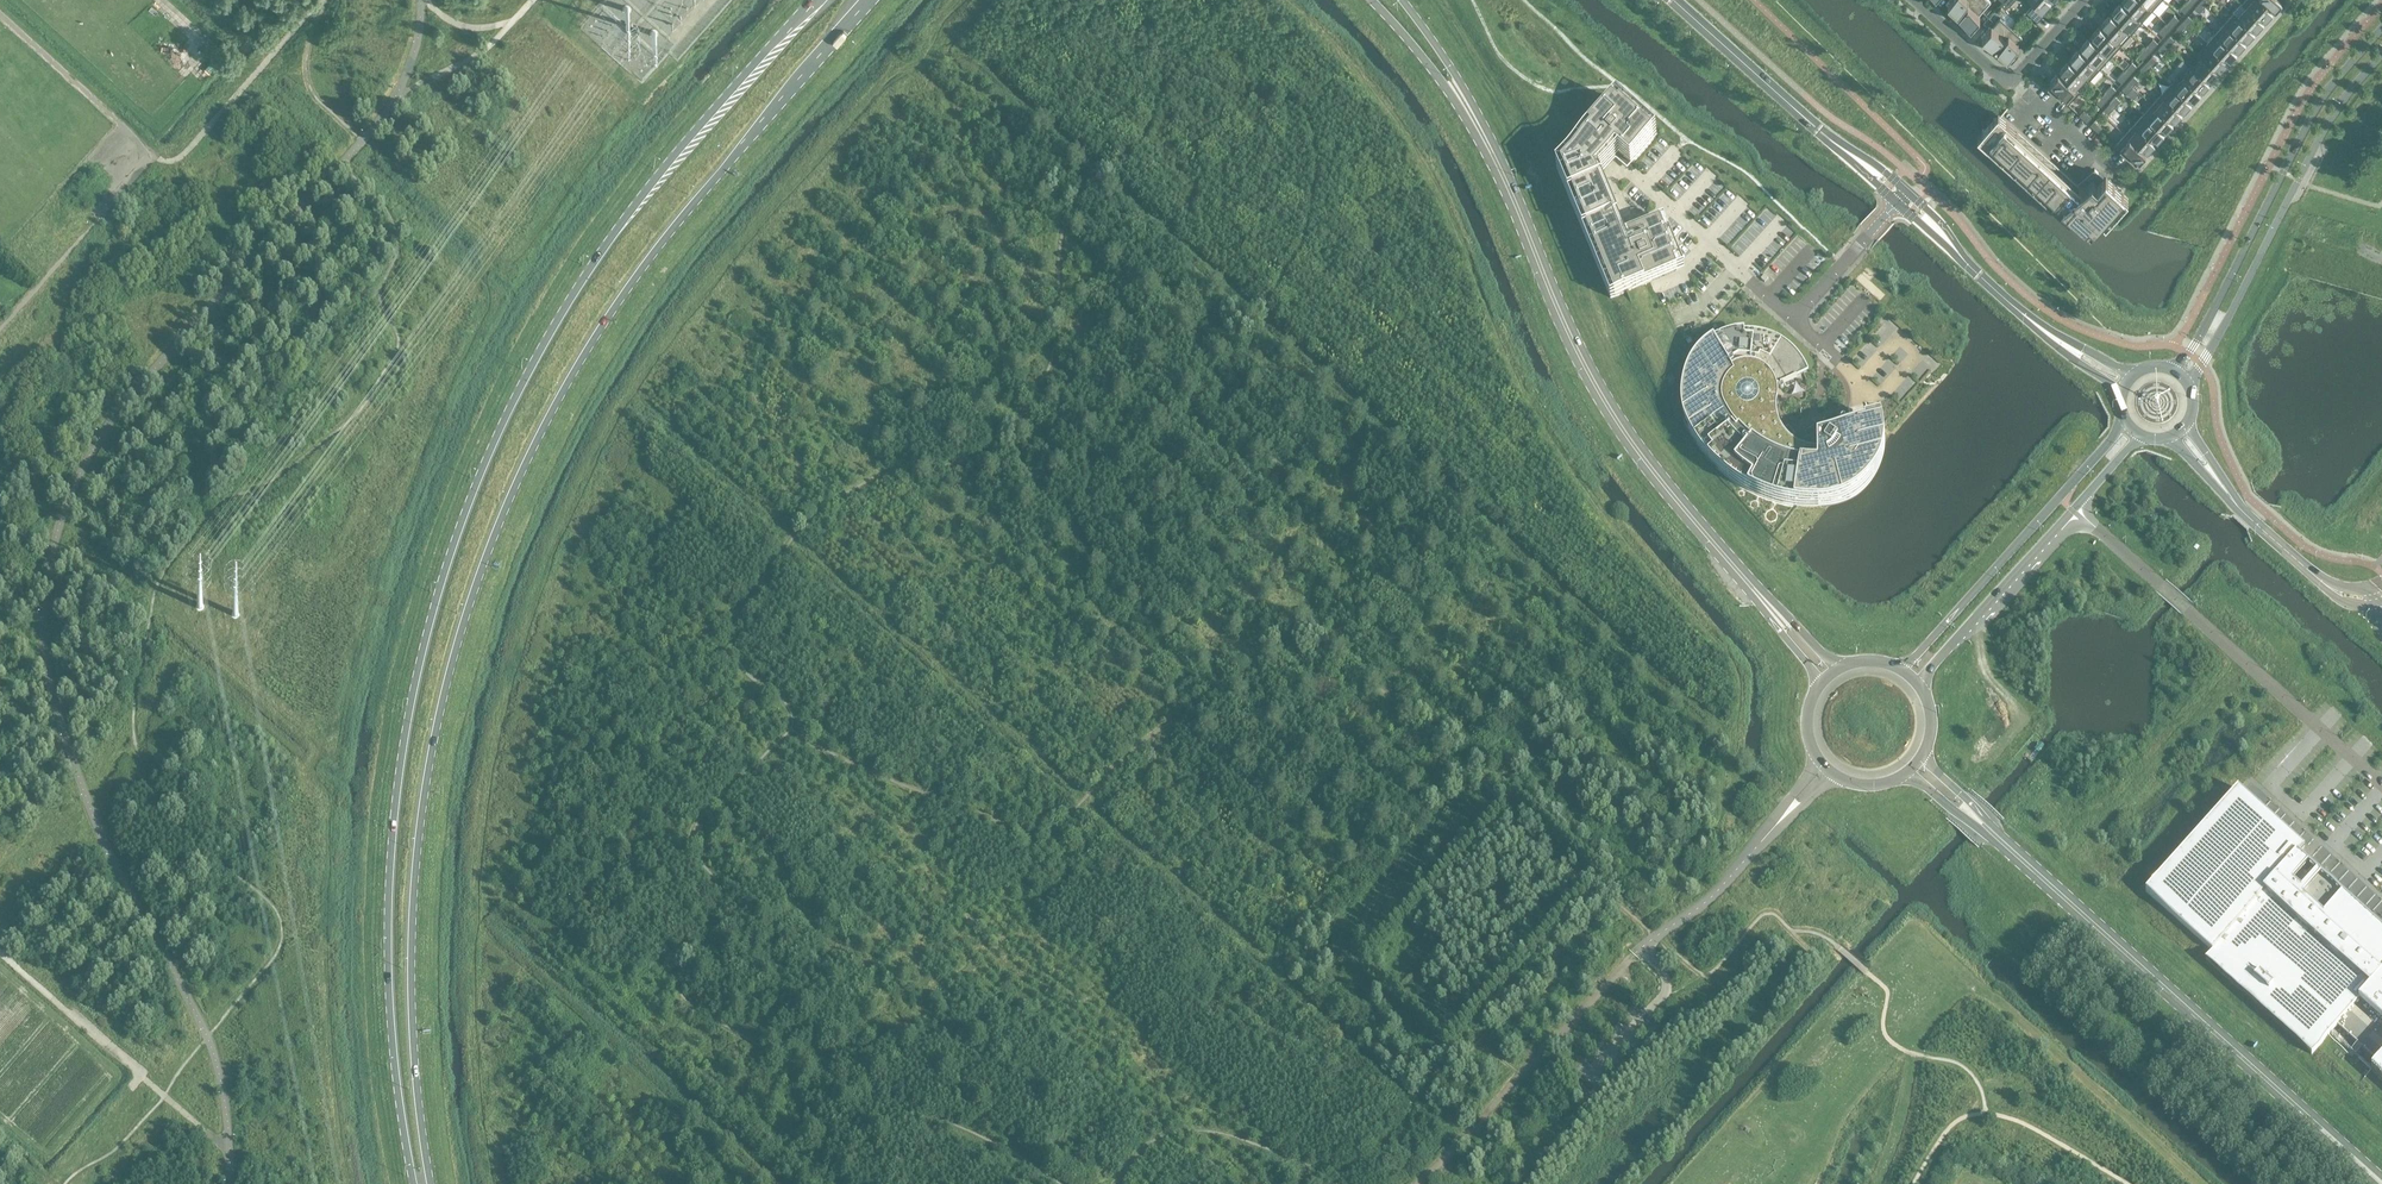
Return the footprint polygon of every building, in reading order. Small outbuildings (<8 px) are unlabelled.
[(1959,15),(1973,0),(1949,0),(1946,3),(1955,11),(1955,12),(1957,10),(1960,13),(1959,14),(1959,15)] [(1991,2),(1989,0),(1973,0),(1959,15),(1964,19),(1964,20),(1971,27),(1979,18),(1980,18),(1979,17),(1980,15),(1991,2)] [(2043,9),(2051,1),(2050,1),(2051,0),(2033,0),(2043,9)] [(2141,0),(2124,0),(2122,3),(2121,2),(2121,3),(2142,21),(2152,10),(2141,0)] [(2152,10),(2161,0),(2141,0),(2152,10)] [(2193,4),(2189,0),(2187,0),(2181,8),(2185,12),(2193,4)] [(2260,0),(2246,0),(2243,3),(2263,22),(2264,21),(2263,21),(2266,18),(2267,18),(2272,11),(2260,0)] [(2272,11),(2273,11),(2272,11),(2275,8),(2276,8),(2282,1),(2281,0),(2260,0),(2272,11)] [(2199,12),(2205,6),(2200,2),(2195,8),(2199,12)] [(2142,21),(2121,3),(2114,11),(2111,14),(2110,14),(2131,33),(2142,21)] [(2263,22),(2243,3),(2247,7),(2238,17),(2234,13),(2254,32),(2255,31),(2254,31),(2257,28),(2258,28),(2263,22)] [(2038,21),(2043,16),(2031,5),(2026,11),(2038,21)] [(2254,32),(2234,13),(2225,23),(2245,42),(2246,41),(2245,41),(2248,38),(2249,38),(2254,32)] [(2131,33),(2110,14),(2103,23),(2104,23),(2101,26),(2100,26),(2121,45),(2131,33)] [(2175,14),(2167,23),(2172,27),(2179,19),(2175,14)] [(2188,15),(2182,22),(2187,26),(2193,19),(2188,15)] [(1990,42),(1994,46),(2011,27),(2000,18),(1992,26),(1990,27),(1990,26),(1982,36),(1989,42),(1990,42)] [(2181,32),(2187,26),(2182,22),(2177,28),(2181,32)] [(640,31),(631,23),(626,28),(635,36),(640,31)] [(2164,35),(2172,27),(2167,23),(2160,31),(2164,35)] [(2245,42),(2225,23),(2216,33),(2236,52),(2237,51),(2236,51),(2239,48),(2245,42)] [(2121,45),(2100,26),(2093,34),(2093,35),(2090,38),(2089,38),(2110,57),(2121,45)] [(2011,27),(1994,46),(1995,46),(1996,45),(1999,48),(1998,50),(1999,50),(2007,58),(2015,49),(2014,49),(2019,44),(2017,43),(2022,38),(2011,27)] [(2236,52),(2216,33),(2207,44),(2227,62),(2228,61),(2227,61),(2230,58),(2236,52)] [(2170,35),(2164,42),(2169,46),(2175,39),(2170,35)] [(2110,57),(2089,38),(2082,46),(2083,46),(2080,50),(2079,49),(2079,50),(2100,68),(2110,57)] [(2154,38),(2146,46),(2151,50),(2158,42),(2154,38)] [(2163,52),(2169,46),(2164,42),(2158,48),(2163,52)] [(2227,62),(2207,44),(2198,54),(2218,72),(2218,71),(2221,68),(2227,62)] [(2143,59),(2151,50),(2146,46),(2139,54),(2143,59)] [(2100,68),(2079,50),(2072,58),(2069,61),(2085,76),(2089,80),(2100,68)] [(2218,72),(2198,54),(2197,54),(2201,58),(2193,67),(2189,63),(2189,64),(2209,82),(2209,81),(2212,78),(2212,79),(2218,72)] [(2152,56),(2146,62),(2151,66),(2157,60),(2152,56)] [(2085,76),(2069,61),(2061,69),(2062,70),(2059,73),(2058,73),(2079,91),(2075,87),(2085,76)] [(2133,61),(2125,70),(2130,74),(2137,66),(2133,61)] [(2145,73),(2151,66),(2146,62),(2140,69),(2145,73)] [(2209,82),(2189,64),(2180,74),(2200,92),(2200,91),(2203,88),(2203,89),(2209,82)] [(2122,82),(2130,74),(2125,70),(2118,78),(2122,82)] [(2079,91),(2058,73),(2051,81),(2048,85),(2068,103),(2079,91)] [(2200,92),(2180,74),(2179,74),(2183,78),(2175,87),(2171,83),(2170,84),(2191,102),(2194,98),(2194,99),(2200,92)] [(2134,76),(2128,82),(2132,86),(2138,80),(2134,76)] [(2127,93),(2132,86),(2128,82),(2122,89),(2127,93)] [(2191,102),(2170,84),(2161,94),(2182,112),(2185,108),(2185,109),(2191,102)] [(2112,85),(2104,93),(2109,97),(2116,89),(2112,85)] [(2101,105),(2109,97),(2104,93),(2097,101),(2101,105)] [(2182,112),(2161,94),(2152,104),(2173,122),(2176,119),(2182,112)] [(2116,96),(2110,103),(2114,107),(2120,100),(2116,96)] [(1664,219),(1625,236),(1600,175),(1615,158),(1627,169),(1657,136),(1617,101),(1556,169),(1611,298),(1684,267),(1664,219)] [(2109,113),(2114,107),(2110,103),(2104,109),(2109,113)] [(2173,122),(2152,104),(2143,114),(2164,133),(2164,132),(2167,129),(2173,122)] [(2092,116),(2084,109),(2080,114),(2088,121),(2092,116)] [(2077,189),(2007,125),(2010,122),(1998,112),(1978,135),(2070,217),(2074,213),(2085,224),(2089,219),(2095,224),(2102,216),(2106,220),(2128,195),(2106,175),(2104,177),(2095,169),(2077,189)] [(2164,133),(2143,114),(2134,124),(2155,143),(2155,142),(2158,139),(2164,133)] [(2102,127),(2094,120),(2091,124),(2098,131),(2102,127)] [(2155,143),(2134,124),(2125,135),(2146,153),(2146,152),(2148,149),(2149,149),(2155,143)] [(2146,153),(2125,135),(2115,146),(2127,157),(2128,156),(2136,163),(2140,159),(2146,153)] [(1883,442),(1880,424),(1872,427),(1855,431),(1854,431),(1818,441),(1818,452),(1813,452),(1808,451),(1803,449),(1798,447),(1794,444),(1790,441),(1796,436),(1795,435),(1794,436),(1788,429),(1789,428),(1789,427),(1783,432),(1780,427),(1779,422),(1778,417),(1777,412),(1777,407),(1778,404),(1779,399),(1779,393),(1777,388),(1776,385),(1797,377),(1807,372),(1803,364),(1798,358),(1793,351),(1787,347),(1781,342),(1775,339),(1767,336),(1761,334),(1755,333),(1750,333),(1744,333),(1737,334),(1729,336),(1721,339),(1714,342),(1708,347),(1702,352),(1697,358),(1692,364),(1689,370),(1686,378),(1684,386),(1684,394),(1684,404),(1686,413),(1687,419),(1689,422),(1695,434),(1700,442),(1706,450),(1711,457),(1720,466),(1729,474),(1738,481),(1751,489),(1763,494),(1774,499),(1783,501),(1796,504),(1808,505),(1819,505),(1832,504),(1839,502),(1846,499),(1852,496),(1857,493),(1863,488),(1868,482),(1872,477),(1876,470),(1879,463),(1881,456),(1882,452),(1883,442)] [(2040,744),(2035,750),(2039,754),(2045,748),(2040,744)] [(2298,856),(2305,848),(2302,846),(2238,789),(2146,892),(2171,914),(2212,952),(2205,959),(2206,960),(2209,957),(2221,944),(2257,976),(2242,993),(2312,1055),(2328,1036),(2331,1033),(2337,1026),(2357,1043),(2362,1047),(2378,1062),(2372,1070),(2371,1070),(2381,1080),(2381,931),(2298,856)]
